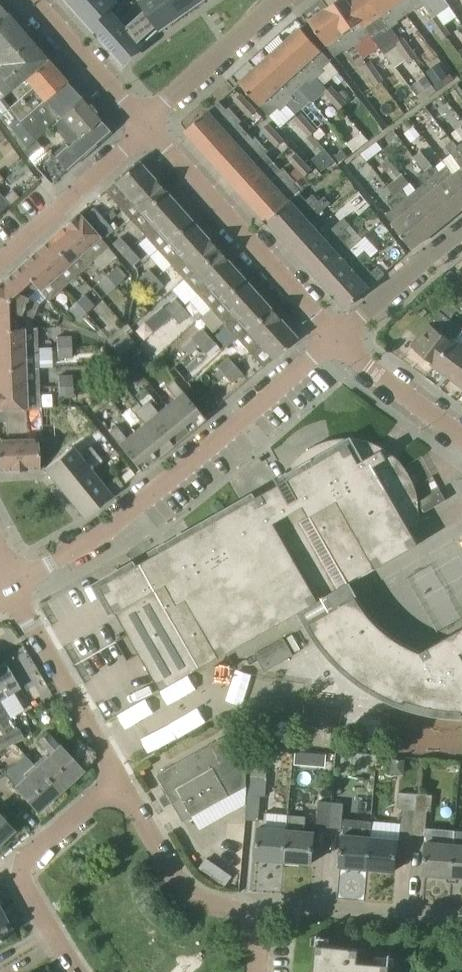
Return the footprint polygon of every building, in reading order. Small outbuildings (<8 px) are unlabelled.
[(116,0),(80,0),(74,6),(90,24),(108,7),(116,1),(116,0)] [(172,0),(142,0),(147,8),(148,7),(162,28),(169,23),(170,25),(179,19),(177,17),(181,14),(172,0)] [(201,0),(172,0),(181,14),(189,9),(190,11),(198,5),(197,3),(201,0)] [(348,0),(338,0),(328,7),(355,46),(362,41),(361,39),(369,33),(348,1),(348,0)] [(376,43),(385,54),(398,45),(397,43),(401,41),(394,31),(390,26),(372,0),(349,0),(348,0),(348,1),(369,33),(370,33),(376,43)] [(406,13),(397,0),(372,0),(390,26),(399,20),(398,18),(406,13)] [(424,5),(425,5),(422,0),(397,0),(406,13),(407,14),(416,8),(417,10),(424,5)] [(447,0),(422,0),(425,5),(424,5),(433,18),(437,15),(451,6),(447,0)] [(126,27),(108,7),(90,24),(117,54),(123,49),(128,44),(119,33),(126,27)] [(148,7),(147,8),(126,27),(119,33),(128,44),(123,49),(130,57),(142,46),(142,45),(162,28),(148,7)] [(347,51),(355,46),(328,7),(310,20),(335,57),(345,50),(347,51)] [(1,97),(5,96),(27,77),(47,59),(7,12),(0,18),(0,59),(3,62),(0,65),(0,98),(1,97)] [(437,29),(444,24),(437,15),(433,18),(430,20),(437,29)] [(444,24),(437,29),(443,39),(450,34),(444,24)] [(331,60),(302,28),(301,27),(286,41),(318,77),(325,71),(323,68),(331,60)] [(398,45),(403,53),(411,47),(404,38),(401,41),(397,43),(398,45)] [(329,89),(318,77),(286,41),(271,55),(300,88),(311,101),(312,100),(313,102),(325,92),(333,100),(339,95),(332,86),(329,89)] [(417,57),(411,47),(403,53),(410,62),(417,57)] [(297,114),(311,101),(300,88),(271,55),(256,68),(288,104),(288,103),(297,114)] [(66,81),(47,59),(27,77),(27,81),(29,83),(23,88),(26,92),(10,107),(2,98),(5,96),(1,97),(0,98),(0,114),(9,125),(27,146),(28,147),(36,140),(46,132),(54,125),(58,122),(62,117),(60,116),(46,99),(66,81)] [(370,76),(377,71),(371,61),(363,66),(370,76)] [(450,72),(447,74),(439,63),(426,72),(435,83),(432,85),(437,91),(455,78),(450,72)] [(281,110),(288,104),(256,68),(240,82),(270,115),(278,108),(281,110)] [(377,71),(370,76),(376,85),(384,80),(377,71)] [(432,85),(425,76),(411,86),(423,101),(437,91),(432,85)] [(235,100),(242,108),(249,102),(241,94),(235,100)] [(54,125),(70,144),(79,136),(79,137),(102,117),(83,95),(60,116),(62,117),(58,122),(54,125)] [(339,95),(333,100),(340,109),(347,103),(339,95)] [(235,114),(230,108),(227,110),(220,101),(209,111),(208,111),(188,128),(188,133),(200,146),(235,114)] [(250,117),(257,111),(249,102),(242,108),(250,117)] [(437,104),(433,112),(455,124),(459,116),(437,104)] [(303,127),(309,122),(302,113),(295,119),(303,127)] [(246,131),(240,124),(243,122),(235,114),(200,146),(213,161),(246,131)] [(38,168),(51,184),(109,133),(109,128),(101,119),(102,118),(102,117),(79,137),(79,136),(70,144),(68,146),(66,143),(53,154),(50,150),(34,164),(38,168)] [(310,136),(313,133),(317,130),(309,122),(303,127),(310,136)] [(270,138),(277,132),(269,123),(262,129),(270,138)] [(256,138),(254,140),(246,131),(213,161),(226,175),(262,144),(256,138)] [(278,146),(284,140),(277,132),(270,138),(278,146)] [(323,144),(313,133),(310,136),(308,138),(318,148),(323,144)] [(16,149),(1,139),(0,141),(0,160),(5,152),(12,157),(16,149)] [(28,147),(27,146),(23,150),(29,157),(43,147),(36,140),(28,147)] [(447,145),(461,166),(461,152),(457,145),(453,140),(447,145)] [(273,160),(267,154),(269,152),(262,144),(226,175),(240,190),(273,160)] [(336,160),(325,148),(313,159),(323,171),(336,160)] [(421,150),(414,155),(425,170),(432,165),(421,150)] [(298,168),(304,162),(296,153),(290,159),(298,168)] [(284,169),(282,171),(273,160),(240,190),(253,205),(288,173),(284,169)] [(118,205),(151,176),(140,163),(135,162),(104,190),(118,205)] [(305,176),(312,170),(304,162),(298,168),(305,176)] [(425,170),(458,212),(461,209),(461,185),(454,174),(447,166),(438,173),(432,165),(425,170)] [(425,184),(418,189),(443,224),(458,212),(425,170),(418,176),(425,184)] [(299,190),(293,183),(295,181),(288,173),(253,205),(266,219),(299,190)] [(443,224),(418,189),(417,190),(411,183),(410,183),(403,174),(388,186),(395,195),(397,194),(428,236),(443,224)] [(131,220),(165,190),(151,176),(118,205),(131,220)] [(13,189),(2,199),(0,196),(0,212),(8,205),(9,206),(19,197),(13,189)] [(144,235),(178,205),(165,190),(131,220),(144,235)] [(313,194),(307,200),(301,193),(301,192),(299,190),(266,219),(279,234),(318,199),(313,194)] [(428,236),(397,194),(395,195),(388,201),(393,208),(386,214),(413,248),(428,236)] [(311,221),(331,202),(324,195),(319,200),(318,199),(279,234),(293,249),(317,227),(311,221)] [(157,249),(191,219),(178,205),(144,235),(157,249)] [(96,225),(104,218),(94,207),(87,214),(96,225)] [(64,227),(93,260),(108,247),(79,213),(64,227)] [(317,227),(293,249),(306,264),(344,229),(345,229),(351,224),(344,217),(324,235),(317,227)] [(114,229),(108,222),(104,218),(96,225),(106,236),(114,229)] [(171,264),(204,234),(191,219),(157,249),(171,264)] [(78,273),(93,260),(64,227),(49,240),(78,273)] [(351,236),(345,229),(344,229),(306,264),(319,278),(351,249),(345,242),(351,236)] [(184,279),(217,249),(204,234),(171,264),(184,279)] [(122,254),(130,248),(119,237),(112,244),(122,254)] [(63,287),(78,273),(49,240),(34,254),(63,287)] [(122,254),(132,265),(140,258),(130,248),(122,254)] [(197,293),(230,263),(217,249),(184,279),(197,293)] [(351,249),(319,278),(332,293),(365,264),(371,258),(363,249),(356,255),(351,249)] [(49,299),(63,287),(34,254),(20,266),(40,288),(49,299)] [(210,308),(243,278),(230,263),(197,293),(210,308)] [(365,264),(332,293),(346,308),(385,273),(378,266),(372,272),(365,264)] [(1,283),(0,283),(0,284),(0,296),(36,311),(39,304),(30,297),(40,288),(20,266),(1,283)] [(107,275),(116,286),(124,279),(115,268),(107,275)] [(146,286),(156,277),(149,269),(139,278),(146,286)] [(108,293),(116,286),(107,275),(99,282),(108,293)] [(153,294),(164,285),(156,277),(146,286),(153,294)] [(223,323),(256,293),(243,278),(210,308),(223,323)] [(236,337),(270,307),(256,293),(223,323),(236,337)] [(77,302),(86,312),(94,305),(85,295),(77,302)] [(20,313),(33,317),(36,311),(0,296),(0,330),(21,329),(20,313)] [(172,316),(182,306),(175,298),(165,308),(172,316)] [(78,319),(86,312),(77,302),(69,309),(78,319)] [(450,303),(440,311),(431,323),(430,322),(412,346),(433,362),(451,338),(459,326),(450,319),(458,309),(450,303)] [(179,324),(190,314),(182,306),(172,316),(179,324)] [(249,352),(283,322),(270,307),(236,337),(249,352)] [(249,352),(263,367),(296,337),(283,322),(249,352)] [(38,348),(37,328),(21,329),(0,330),(0,349),(38,348)] [(199,346),(209,336),(201,328),(191,337),(199,346)] [(111,346),(119,357),(135,344),(127,334),(111,346)] [(58,347),(72,347),(71,336),(57,336),(58,347)] [(216,344),(209,336),(199,346),(206,354),(206,353),(210,357),(219,348),(216,344)] [(461,346),(451,338),(433,362),(450,374),(461,357),(461,346)] [(72,347),(58,347),(58,358),(72,357),(72,347)] [(38,348),(0,349),(0,368),(39,367),(38,348)] [(450,374),(461,383),(461,357),(450,374)] [(225,375),(235,365),(228,358),(218,368),(225,375)] [(235,365),(225,375),(232,382),(242,372),(235,365)] [(39,367),(0,368),(0,389),(40,387),(39,367)] [(59,387),(73,386),(72,374),(59,375),(59,387)] [(167,405),(189,432),(205,419),(174,380),(166,386),(176,398),(167,405)] [(73,397),(73,386),(59,387),(60,397),(73,397)] [(6,408),(15,408),(25,408),(27,408),(27,407),(40,406),(40,387),(0,389),(0,409),(6,408)] [(189,432),(167,405),(158,412),(149,400),(141,406),(173,445),(189,432)] [(157,458),(173,445),(141,406),(134,412),(144,424),(135,431),(157,458)] [(16,414),(15,408),(6,408),(7,438),(0,439),(0,470),(18,469),(16,414)] [(26,437),(25,414),(25,408),(15,408),(16,414),(18,469),(38,468),(37,437),(26,437)] [(157,458),(135,431),(127,438),(117,426),(109,432),(141,471),(157,458)] [(329,595),(350,583),(419,543),(411,528),(418,524),(419,515),(419,506),(419,502),(418,495),(416,489),(413,480),(409,472),(404,466),(398,458),(393,454),(392,454),(387,457),(383,450),(385,449),(386,449),(384,448),(376,444),(368,441),(359,439),(350,438),(341,438),(332,439),(324,442),(315,445),(308,450),(300,455),(308,468),(141,563),(201,668),(329,595)] [(59,485),(97,454),(91,446),(79,456),(72,446),(45,468),(59,485)] [(72,502),(99,480),(91,470),(103,460),(97,454),(59,485),(72,502)] [(123,485),(117,477),(105,487),(99,480),(72,502),(84,517),(123,485)] [(161,690),(201,668),(141,563),(101,585),(161,690)] [(421,652),(408,646),(396,639),(385,630),(374,620),(365,609),(358,598),(350,583),(329,595),(337,608),(310,623),(322,641),(335,657),(350,671),(367,684),(385,694),(404,703),(405,699),(424,705),(443,709),(461,710),(461,628),(421,652)] [(294,655),(294,654),(284,637),(256,654),(266,671),(294,655)] [(21,688),(5,662),(0,665),(0,700),(21,688)] [(4,747),(24,737),(20,728),(0,738),(0,739),(4,747)] [(45,775),(59,791),(83,770),(48,733),(39,741),(51,753),(37,766),(45,775)] [(157,774),(168,794),(184,821),(207,808),(209,812),(211,813),(212,812),(218,809),(219,808),(218,806),(216,803),(247,786),(247,746),(226,736),(157,774)] [(313,752),(295,751),(294,764),(312,765),(313,752)] [(45,775),(37,766),(24,778),(13,765),(4,773),(38,811),(59,791),(45,775)] [(259,820),(261,795),(266,796),(268,770),(251,768),(246,819),(259,820)] [(403,808),(416,809),(417,793),(399,792),(398,808),(403,808)] [(433,794),(417,793),(416,809),(428,810),(432,811),(433,794)] [(331,827),(333,802),(319,801),(317,826),(331,827)] [(372,820),(343,818),(344,803),(333,802),(331,827),(343,828),(340,866),(369,868),(372,837),(370,837),(372,820)] [(401,833),(414,834),(416,809),(403,808),(401,833)] [(426,836),(426,828),(428,810),(416,809),(414,834),(426,836)] [(285,861),(289,814),(265,812),(264,827),(259,827),(256,858),(285,861)] [(2,844),(0,841),(14,829),(0,814),(0,846),(2,844)] [(315,832),(304,831),(305,816),(289,814),(285,861),(312,863),(315,832)] [(426,828),(426,836),(427,836),(424,873),(453,875),(457,830),(426,828)] [(457,830),(453,875),(461,876),(461,831),(457,830)] [(372,837),(369,868),(396,870),(399,839),(372,837)] [(13,931),(0,907),(0,939),(13,931)] [(314,971),(389,971),(390,964),(358,961),(359,949),(351,948),(351,947),(317,944),(314,971)]
